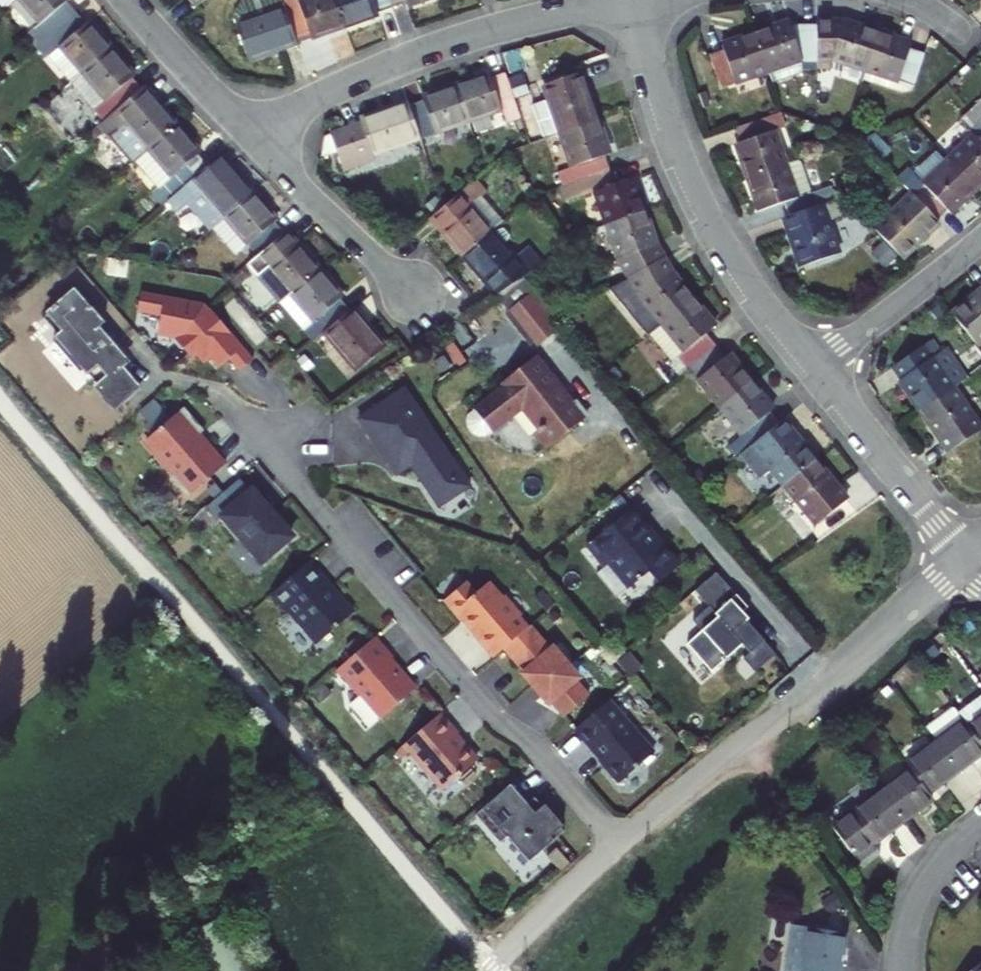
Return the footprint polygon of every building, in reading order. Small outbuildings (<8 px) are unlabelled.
[(49,37),(77,13),(67,2),(68,0),(18,0),(49,37)] [(236,24),(249,62),(298,45),(296,39),(282,0),(245,0),(233,14),(236,24)] [(337,0),(305,0),(299,2),(299,0),(282,0),(296,39),(310,34),(312,40),(346,28),(337,0)] [(346,28),(379,17),(378,11),(392,6),(390,0),(337,0),(346,28)] [(49,37),(83,76),(113,51),(89,23),(87,25),(77,13),(49,37)] [(817,25),(816,69),(828,70),(828,73),(860,84),(860,82),(864,71),(877,33),(845,22),(817,23),(817,25)] [(755,36),(768,71),(801,60),(801,69),(816,69),(817,25),(791,26),(789,24),(755,36)] [(864,71),(914,87),(924,55),(911,49),(912,45),(877,33),(864,71)] [(721,88),(768,71),(755,36),(723,48),(724,51),(710,56),(721,88)] [(113,51),(83,76),(105,103),(94,111),(104,122),(142,90),(133,79),(135,76),(113,51)] [(914,87),(864,71),(860,82),(899,95),(914,87)] [(515,106),(504,72),(490,77),(489,74),(456,85),(469,123),(515,106)] [(597,121),(580,72),(543,85),(548,100),(531,105),(543,140),(559,134),(597,121)] [(469,123),(456,85),(421,98),(422,101),(408,105),(420,140),(469,123)] [(104,122),(95,130),(105,142),(109,139),(132,167),(148,153),(179,127),(155,100),(152,102),(142,90),(104,122)] [(407,102),(359,119),(361,125),(372,156),(420,140),(408,105),(407,102)] [(970,112),(980,124),(980,102),(970,112)] [(949,162),(975,190),(980,185),(980,124),(970,112),(960,121),(975,138),(949,162)] [(786,127),(781,113),(736,129),(740,143),(735,145),(747,179),(784,166),(773,132),(786,127)] [(576,183),(608,172),(604,158),(609,156),(597,121),(559,134),(576,183)] [(343,172),(358,167),(374,162),(372,156),(361,125),(321,138),(320,159),(337,154),(343,172)] [(168,202),(181,191),(209,167),(199,155),(200,152),(179,127),(148,153),(159,165),(146,177),(158,190),(151,196),(161,207),(168,202)] [(146,177),(159,165),(148,153),(136,164),(146,177)] [(212,229),(224,219),(254,193),(231,166),(222,156),(209,167),(181,191),(168,202),(178,214),(188,206),(210,231),(212,229)] [(809,192),(798,161),(784,166),(747,179),(758,211),(764,210),(768,223),(783,218),(835,199),(830,185),(809,192)] [(950,214),(975,190),(949,162),(913,196),(936,220),(945,210),(950,214)] [(607,225),(643,212),(631,178),(612,184),(608,172),(576,183),(581,196),(596,191),(607,225)] [(485,192),(475,181),(444,207),(429,220),(463,259),(492,233),(504,223),(480,196),(485,192)] [(247,246),(257,257),(284,234),(275,223),(278,220),(254,193),(224,219),(247,246)] [(825,219),(854,208),(843,196),(835,199),(783,218),(801,269),(838,256),(825,219)] [(902,259),(939,224),(936,220),(913,196),(876,231),(902,259)] [(629,278),(658,261),(651,248),(655,246),(643,212),(607,225),(620,261),(629,278)] [(224,219),(212,229),(236,256),(247,246),(224,219)] [(247,266),(280,304),(290,295),(320,269),(287,232),(284,234),(257,257),(247,266)] [(463,259),(495,296),(519,275),(539,259),(529,247),(514,259),(492,233),(463,259)] [(661,324),(692,300),(669,272),(666,275),(658,261),(629,278),(608,289),(643,339),(645,338),(661,324)] [(302,331),(313,344),(324,334),(351,311),(341,300),(344,297),(320,269),(290,295),(313,323),(302,331)] [(980,342),(980,292),(952,315),(976,345),(980,342)] [(114,413),(138,392),(119,369),(121,368),(114,361),(119,357),(102,337),(100,338),(95,332),(104,324),(91,309),(88,311),(73,293),(56,308),(54,306),(42,319),(58,338),(52,343),(67,361),(71,357),(82,371),(91,380),(97,375),(103,382),(97,387),(94,390),(114,413)] [(239,373),(253,361),(222,326),(219,329),(215,324),(216,323),(208,313),(209,311),(203,305),(140,294),(136,314),(160,318),(157,337),(174,340),(192,361),(196,357),(203,365),(210,360),(219,369),(228,361),(239,373)] [(280,304),(302,331),(313,323),(290,295),(280,304)] [(688,368),(714,346),(705,335),(714,327),(692,300),(661,324),(645,338),(668,366),(664,369),(673,380),(688,368)] [(533,347),(537,344),(506,305),(502,308),(533,347)] [(386,348),(354,309),(351,311),(324,334),(357,372),(386,348)] [(219,329),(222,326),(210,311),(208,313),(216,323),(215,324),(219,329)] [(941,351),(933,339),(890,368),(920,412),(952,390),(964,381),(969,378),(948,347),(941,351)] [(720,407),(750,383),(727,356),(724,359),(714,346),(688,368),(720,407)] [(71,357),(67,361),(78,375),(82,371),(71,357)] [(534,436),(544,450),(585,418),(574,404),(571,404),(534,357),(500,385),(501,387),(472,411),(489,431),(490,432),(520,410),(537,432),(534,436)] [(97,375),(91,380),(97,387),(103,382),(97,375)] [(952,390),(980,429),(980,405),(964,381),(952,390)] [(752,447),(779,425),(769,414),(773,411),(750,383),(720,407),(752,447)] [(405,389),(359,420),(396,476),(411,466),(439,508),(470,487),(405,389)] [(952,390),(920,412),(948,453),(980,431),(980,429),(952,390)] [(159,395),(140,410),(153,427),(172,412),(159,395)] [(202,433),(182,411),(146,441),(176,477),(175,483),(187,498),(225,466),(212,451),(210,453),(197,438),(202,433)] [(484,436),(489,431),(472,411),(468,415),(467,429),(471,434),(484,436)] [(752,447),(740,456),(759,478),(770,469),(784,486),(814,462),(782,423),(779,425),(752,447)] [(846,501),(814,462),(784,486),(816,525),(846,501)] [(290,538),(249,493),(221,517),(245,544),(242,546),(258,565),(290,538)] [(677,567),(629,511),(584,550),(602,571),(608,566),(629,589),(648,573),(657,584),(677,567)] [(326,583),(308,563),(269,595),(286,615),(289,613),(315,644),(351,614),(335,594),(333,596),(323,585),(326,583)] [(735,597),(715,574),(695,592),(709,608),(715,614),(735,597)] [(503,649),(520,634),(512,624),(515,621),(517,619),(500,599),(497,600),(484,585),(472,596),(463,584),(442,602),(460,623),(462,621),(473,634),(471,636),(491,659),(503,649)] [(701,633),(687,645),(712,673),(743,645),(750,653),(743,659),(756,673),(776,654),(756,631),(750,637),(741,627),(747,621),(741,614),(746,610),(735,597),(715,614),(709,608),(692,623),(701,633)] [(522,632),(524,631),(515,621),(512,624),(520,634),(522,632)] [(520,634),(503,649),(524,673),(521,675),(547,705),(549,703),(563,718),(587,697),(574,682),(576,680),(550,650),(548,652),(527,628),(525,630),(524,631),(522,632),(520,634)] [(390,659),(373,638),(335,670),(379,719),(413,691),(395,669),(393,671),(386,663),(390,659)] [(980,716),(980,691),(954,709),(967,727),(980,716)] [(651,754),(605,702),(573,730),(591,751),(593,749),(600,757),(596,761),(617,784),(651,754)] [(980,753),(980,746),(967,727),(954,709),(928,729),(956,771),(980,753)] [(455,735),(438,715),(392,753),(398,760),(407,752),(440,791),(474,762),(459,745),(457,747),(450,739),(455,735)] [(967,727),(980,746),(980,716),(967,727)] [(927,792),(956,771),(934,742),(905,763),(910,770),(927,792)] [(591,751),(589,752),(596,761),(600,757),(593,749),(591,751)] [(903,820),(932,799),(927,792),(910,770),(881,791),(903,820)] [(508,786),(472,816),(497,845),(505,839),(526,864),(561,834),(532,799),(524,805),(508,786)] [(871,844),(903,820),(881,791),(832,828),(861,867),(878,854),(871,844)] [(792,926),(785,970),(840,970),(846,934),(792,926)] [(970,970),(980,970),(980,963),(970,970)]
